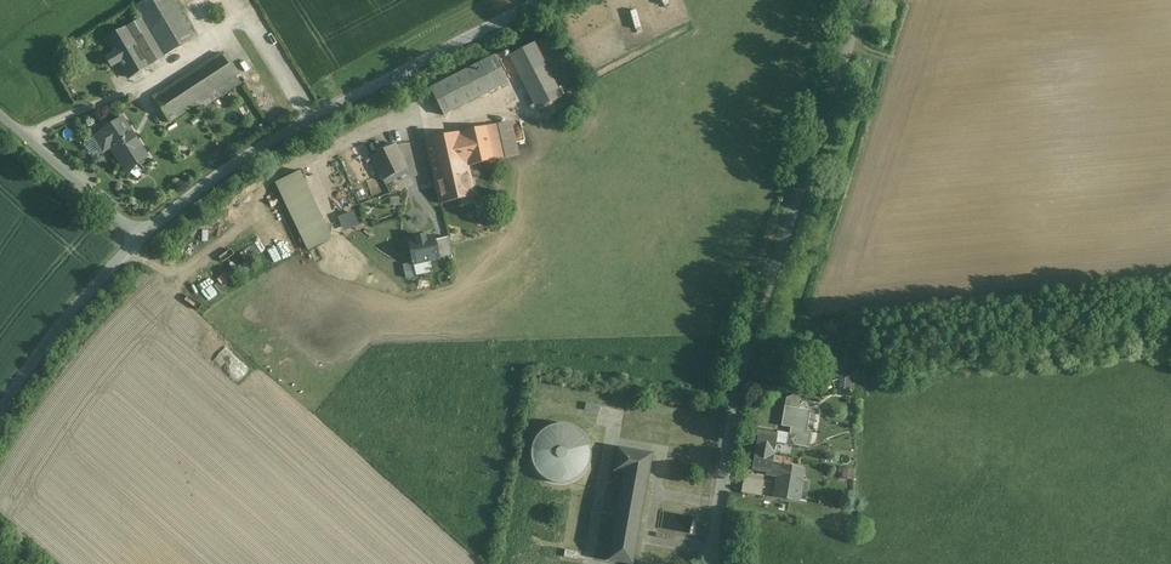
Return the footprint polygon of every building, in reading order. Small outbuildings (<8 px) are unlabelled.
[(136,7),(147,26),(131,36),(127,28),(107,40),(129,77),(149,66),(135,42),(145,36),(146,39),(153,35),(164,57),(194,39),(171,0),(147,0),(136,7)] [(533,43),(510,55),(538,110),(561,98),(533,43)] [(221,54),(153,98),(169,123),(196,106),(199,111),(241,84),(221,54)] [(477,65),(491,92),(508,83),(494,56),(477,65)] [(491,92),(477,65),(430,89),(436,101),(447,95),(455,110),(491,92)] [(447,95),(436,101),(444,116),(455,110),(447,95)] [(95,138),(104,153),(111,149),(126,173),(148,159),(123,118),(101,132),(102,134),(95,138)] [(487,126),(426,140),(441,204),(474,197),(467,167),(495,161),(487,126)] [(395,144),(371,156),(383,181),(408,169),(395,144)] [(300,171),(275,183),(308,250),(333,238),(300,171)] [(242,242),(245,246),(233,257),(239,265),(251,255),(262,267),(272,259),(252,235),(242,242)] [(447,236),(407,244),(412,266),(451,257),(447,236)] [(840,377),(840,387),(850,388),(851,378),(840,377)] [(600,405),(585,403),(584,411),(599,413),(600,405)] [(810,411),(784,406),(781,426),(790,428),(789,435),(776,433),(776,435),(777,435),(775,442),(808,448),(811,431),(807,430),(810,411)] [(532,464),(539,475),(548,481),(558,484),(568,484),(578,480),(586,472),(591,461),(591,449),(587,438),(579,429),(568,424),(556,424),(544,429),(535,439),(531,451),(532,464)] [(776,435),(758,432),(755,451),(774,454),(775,442),(777,435),(776,435)] [(617,448),(609,494),(620,496),(608,561),(624,563),(632,563),(652,455),(617,448)] [(774,454),(755,451),(752,468),(770,471),(771,464),(772,464),(774,454)] [(789,467),(772,464),(771,464),(770,471),(769,475),(778,476),(774,497),(796,501),(802,469),(789,466),(789,467)] [(853,479),(853,468),(843,467),(843,479),(853,479)] [(764,481),(744,477),(741,493),(761,496),(764,481)] [(578,552),(565,550),(564,557),(577,560),(578,552)]
